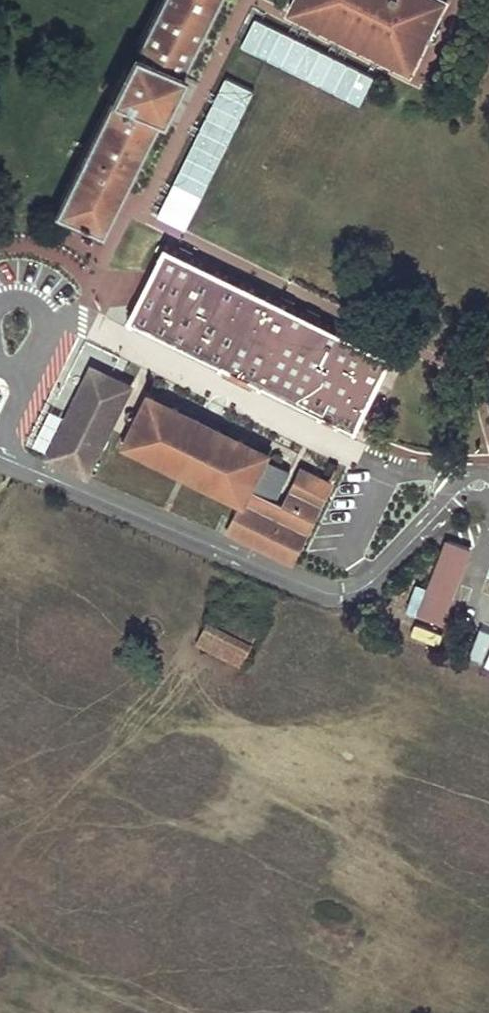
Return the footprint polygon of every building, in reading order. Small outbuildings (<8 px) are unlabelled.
[(53,211),(99,234),(119,195),(157,119),(158,119),(182,74),(180,73),(215,0),(158,0),(132,53),(130,51),(107,96),(109,97),(53,211)] [(288,7),(320,23),(342,32),(412,68),(427,38),(432,26),(445,0),(291,0),(288,7)] [(56,242),(90,255),(96,240),(61,227),(56,242)] [(128,319),(356,431),(393,356),(166,245),(128,319)] [(69,412),(74,415),(94,373),(117,384),(119,379),(91,366),(69,412)] [(117,384),(94,373),(74,415),(69,412),(47,456),(65,465),(66,461),(88,472),(131,385),(119,379),(117,384)] [(268,452),(149,394),(124,444),(128,446),(173,468),(240,501),(225,531),(290,563),(330,483),(302,469),(292,488),(277,517),(244,500),(258,472),(268,452)] [(86,475),(88,472),(66,461),(65,465),(86,475)] [(258,472),(244,500),(277,517),(292,488),(258,472)] [(472,548),(448,539),(421,611),(445,620),(472,548)] [(214,608),(197,643),(240,664),(257,629),(214,608)] [(418,621),(413,631),(435,640),(439,630),(418,621)]
